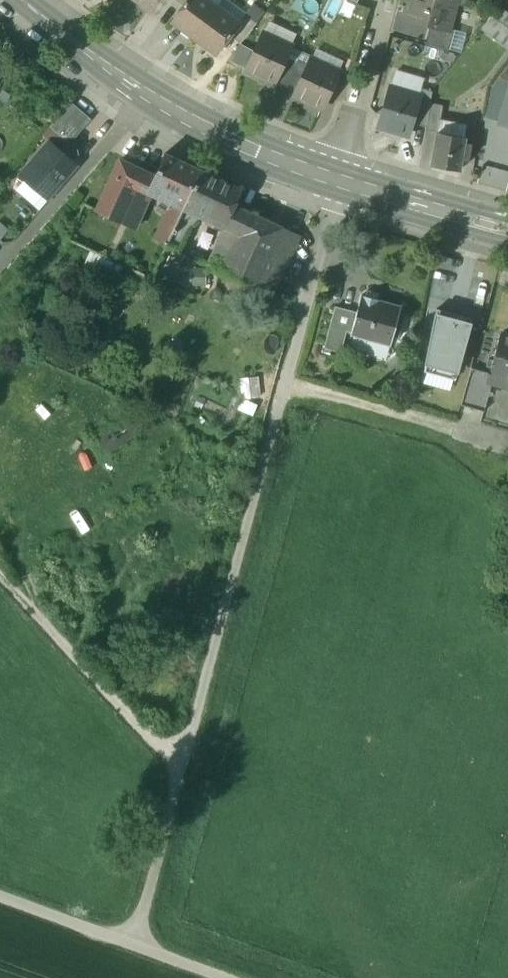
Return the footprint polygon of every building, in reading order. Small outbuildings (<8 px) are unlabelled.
[(149,10),(157,0),(136,0),(149,10)] [(173,20),(195,37),(217,7),(207,0),(188,0),(183,6),(173,20)] [(438,0),(412,0),(407,19),(431,25),(449,30),(449,29),(455,5),(438,0)] [(239,23),(217,7),(195,37),(217,53),(230,35),(239,23)] [(504,10),(498,21),(489,16),(481,30),(507,46),(507,12),(504,10)] [(239,23),(230,35),(241,43),(256,23),(246,15),(239,23)] [(449,30),(431,25),(425,46),(449,52),(455,30),(449,29),(449,30)] [(291,45),(264,33),(248,69),(275,82),(287,55),(291,45)] [(298,60),(287,55),(275,81),(286,86),(298,60)] [(338,71),(311,58),(308,65),(297,90),(295,94),(322,106),(338,71)] [(298,60),(286,86),(297,90),(308,65),(298,60)] [(418,96),(390,88),(379,127),(408,135),(411,122),(419,96),(418,96)] [(420,88),(418,96),(419,96),(411,122),(426,126),(430,104),(432,91),(420,88)] [(71,102),(50,126),(68,141),(89,117),(71,102)] [(443,106),(430,104),(426,126),(426,130),(438,132),(440,119),(441,119),(443,106)] [(465,137),(438,132),(432,166),(459,171),(461,159),(467,160),(470,144),(464,143),(465,137)] [(50,142),(21,175),(47,198),(76,164),(50,142)] [(201,170),(165,153),(155,175),(149,187),(178,201),(186,204),(201,170)] [(155,175),(120,159),(96,211),(116,220),(135,180),(149,187),(155,175)] [(242,189),(201,170),(186,204),(197,209),(227,223),(235,206),(242,189)] [(175,208),(169,210),(164,222),(175,227),(186,204),(178,201),(175,208)] [(175,227),(167,244),(179,249),(197,209),(186,204),(175,227)] [(252,214),(235,206),(227,223),(243,232),(252,214)] [(298,236),(252,214),(243,232),(224,270),(270,293),(298,236)] [(379,292),(367,289),(366,295),(377,298),(379,292)] [(366,295),(362,294),(357,312),(353,330),(352,330),(352,331),(351,334),(391,344),(401,305),(377,298),(366,295)] [(434,296),(431,308),(448,312),(451,300),(434,296)] [(357,312),(336,306),(331,324),(347,329),(352,331),(352,330),(353,330),(357,312)] [(424,370),(456,378),(471,320),(439,311),(424,370)] [(347,329),(331,324),(325,346),(341,351),(347,329)] [(500,335),(495,352),(489,374),(494,376),(507,380),(507,338),(504,336),(500,335)] [(489,374),(471,369),(461,405),(484,411),(494,376),(489,374)]
